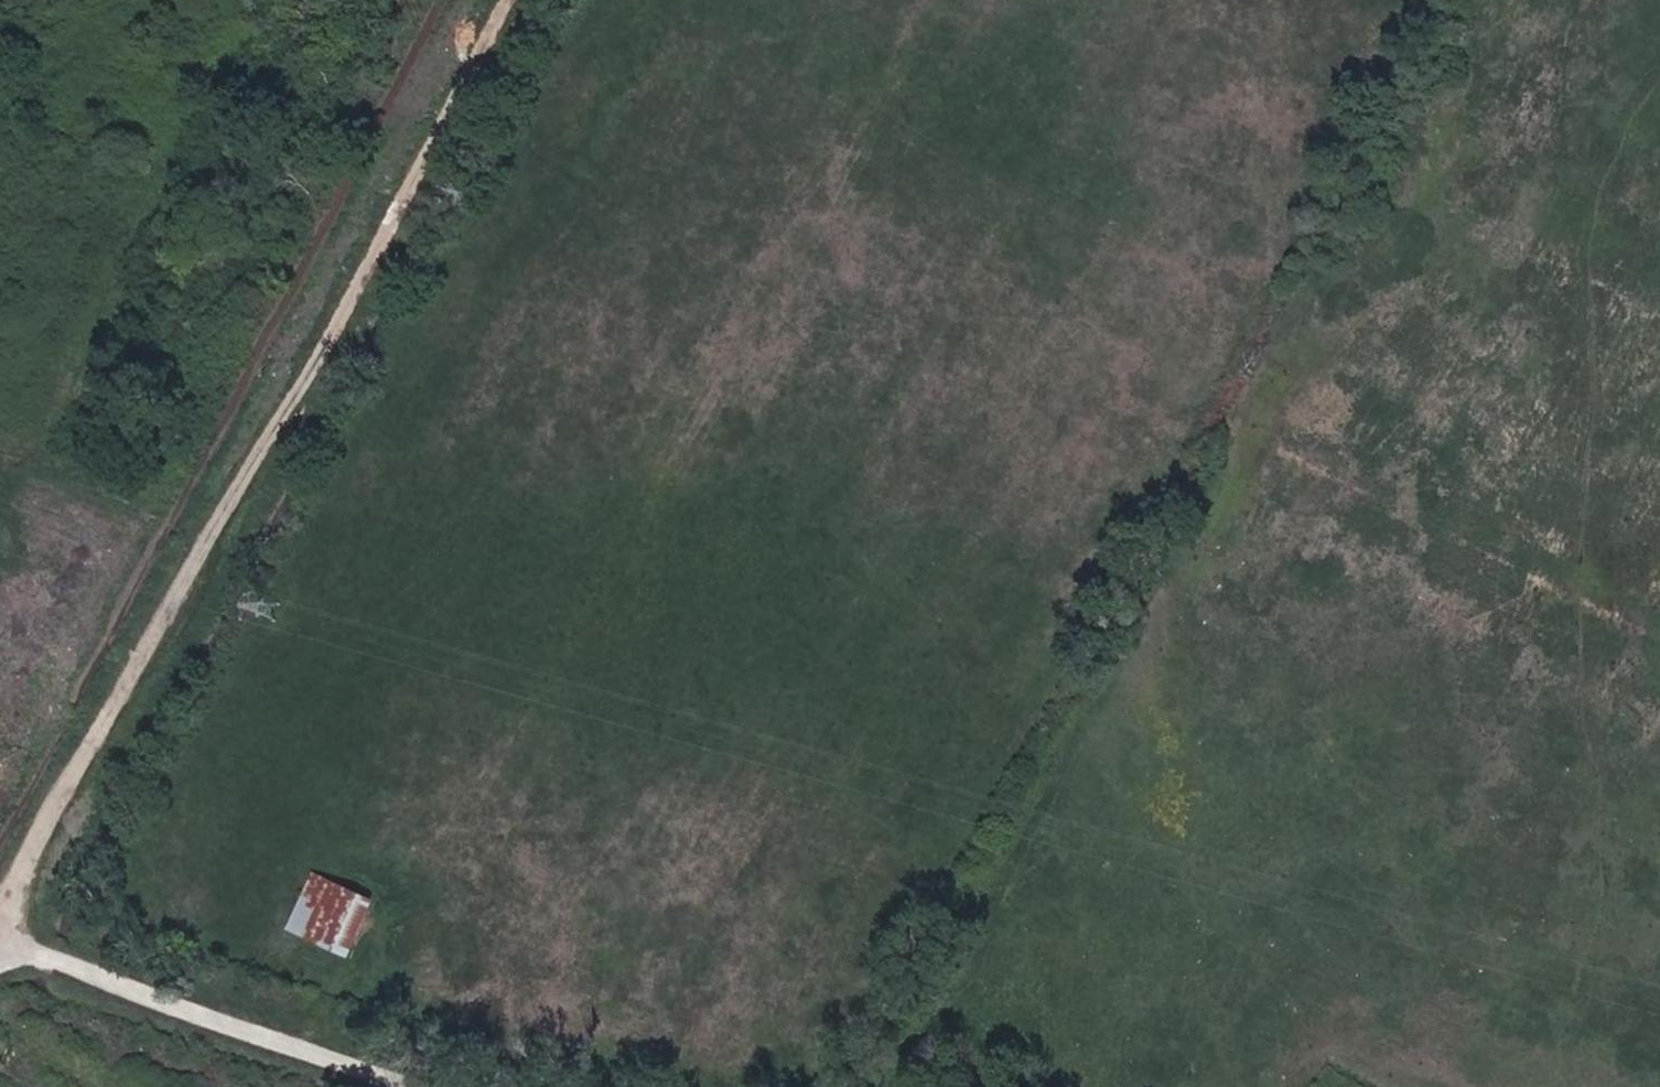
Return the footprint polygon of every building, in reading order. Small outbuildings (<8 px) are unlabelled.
[(276,936),(317,945),(327,909),(287,898),(276,936)] [(9,1050),(0,1047),(0,1071),(9,1050)]
